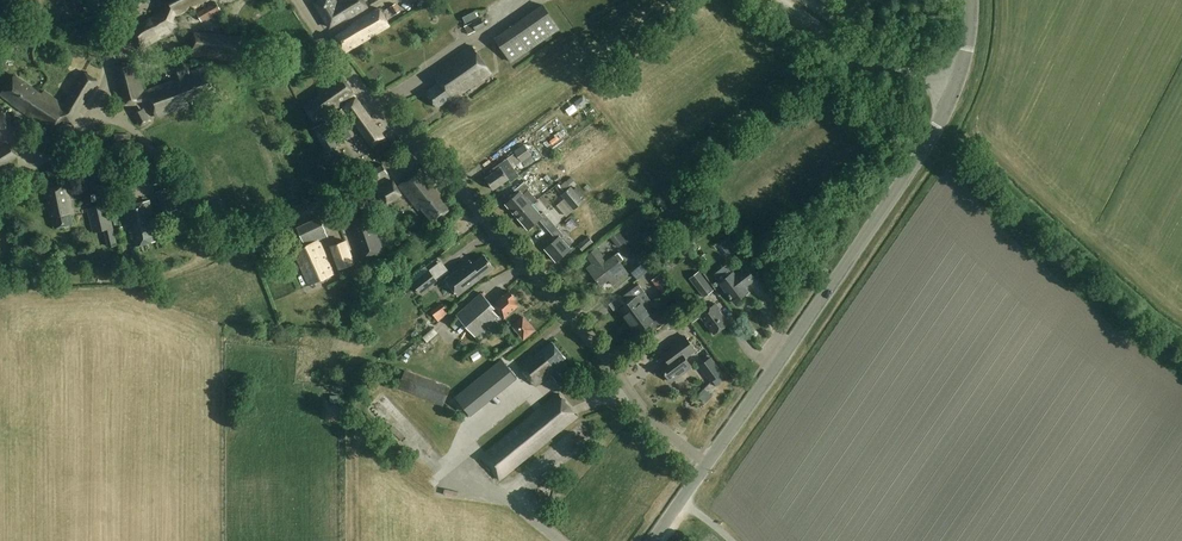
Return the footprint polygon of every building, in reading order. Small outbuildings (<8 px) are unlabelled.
[(167,8),(129,32),(139,48),(177,27),(173,21),(211,0),(163,0),(167,8)] [(363,0),(337,0),(335,1),(335,0),(317,0),(314,2),(329,26),(342,17),(352,16),(367,6),(363,0)] [(203,22),(222,11),(217,2),(198,13),(203,22)] [(394,13),(399,9),(394,2),(389,5),(394,13)] [(512,62),(560,28),(543,4),(495,37),(512,62)] [(345,52),(389,24),(378,7),(353,22),(352,26),(335,36),(345,52)] [(465,21),(476,15),(474,10),(463,16),(465,21)] [(239,61),(242,37),(194,32),(192,56),(239,61)] [(452,100),(490,72),(471,45),(432,72),(439,82),(426,91),(437,107),(450,98),(452,100)] [(146,90),(141,77),(137,61),(115,64),(119,80),(127,103),(148,100),(155,119),(188,106),(186,101),(214,91),(205,65),(189,71),(186,62),(173,67),(177,78),(146,90)] [(97,81),(83,71),(62,104),(42,91),(40,93),(14,75),(0,90),(0,98),(51,132),(58,125),(52,120),(56,114),(70,124),(97,81)] [(315,124),(354,97),(339,75),(316,91),(319,94),(302,106),(315,124)] [(583,96),(575,102),(580,109),(588,102),(583,96)] [(373,148),(387,138),(357,97),(343,107),(373,148)] [(342,119),(348,115),(343,108),(337,112),(342,119)] [(148,113),(136,117),(141,128),(153,123),(148,113)] [(22,131),(28,126),(22,119),(16,124),(22,131)] [(339,152),(337,148),(339,147),(326,122),(314,128),(327,153),(329,152),(331,157),(339,152)] [(132,141),(132,134),(115,133),(114,141),(132,141)] [(15,156),(7,144),(0,148),(0,165),(15,156)] [(523,162),(532,156),(525,144),(515,151),(523,162)] [(510,183),(520,176),(507,159),(497,166),(499,169),(487,178),(495,189),(508,180),(510,183)] [(376,181),(388,174),(382,165),(371,173),(376,181)] [(431,222),(450,207),(436,190),(439,188),(422,167),(398,186),(417,210),(420,207),(431,222)] [(566,180),(561,185),(564,190),(570,185),(566,180)] [(384,205),(400,196),(391,181),(375,190),(384,205)] [(516,216),(530,205),(536,199),(527,188),(528,186),(524,181),(513,190),(516,193),(505,202),(516,216)] [(74,224),(71,213),(74,212),(68,186),(46,191),(51,217),(54,216),(56,228),(74,224)] [(165,214),(179,209),(170,186),(157,192),(165,214)] [(575,210),(585,202),(572,187),(562,195),(575,210)] [(152,241),(146,219),(153,217),(148,199),(122,206),(129,233),(132,232),(136,245),(152,241)] [(91,208),(91,209),(88,209),(94,232),(103,229),(104,229),(111,227),(109,216),(106,205),(98,207),(91,208)] [(530,205),(516,216),(526,229),(537,220),(544,228),(552,222),(543,211),(538,215),(530,205)] [(345,217),(362,262),(385,253),(378,232),(375,233),(367,211),(366,212),(365,209),(345,217)] [(308,285),(333,273),(317,239),(327,235),(319,217),(296,228),(304,245),(292,250),(308,285)] [(554,261),(569,249),(561,239),(564,236),(555,225),(547,231),(553,238),(543,247),(554,261)] [(619,232),(611,238),(618,247),(626,241),(619,232)] [(584,252),(594,242),(589,236),(579,246),(584,252)] [(726,259),(740,249),(731,237),(718,247),(726,259)] [(346,240),(331,247),(340,269),(345,267),(346,269),(351,268),(350,265),(356,263),(346,240)] [(606,262),(602,258),(605,256),(597,246),(586,254),(593,263),(587,268),(601,286),(609,279),(614,286),(629,274),(621,263),(624,260),(618,253),(615,256),(614,255),(606,262)] [(639,280),(656,265),(649,256),(631,271),(639,280)] [(493,269),(483,257),(471,266),(469,262),(444,281),(456,296),(493,269)] [(755,278),(745,266),(735,274),(732,271),(718,282),(733,302),(748,291),(744,286),(755,278)] [(421,294),(438,281),(430,270),(413,284),(421,294)] [(705,298),(715,290),(700,271),(690,279),(705,298)] [(653,280),(664,294),(673,287),(662,272),(653,280)] [(492,292),(511,283),(507,275),(488,284),(492,292)] [(652,302),(639,284),(622,297),(627,303),(618,310),(627,322),(646,307),(652,302)] [(503,319),(518,307),(512,300),(514,299),(508,291),(490,306),(481,294),(456,314),(474,337),(500,315),(503,319)] [(713,333),(728,322),(719,310),(720,309),(715,302),(699,315),(701,317),(713,333)] [(646,307),(627,322),(636,334),(649,323),(654,330),(667,320),(658,308),(651,313),(646,307)] [(686,313),(693,322),(701,317),(699,315),(694,308),(686,313)] [(521,338),(531,329),(521,318),(512,326),(521,338)] [(666,359),(662,362),(659,365),(670,381),(691,366),(684,357),(694,350),(684,335),(666,349),(667,350),(662,353),(666,359)] [(566,359),(553,343),(535,357),(534,355),(514,371),(506,360),(459,396),(464,404),(473,397),(481,407),(504,389),(508,394),(523,382),(522,381),(528,376),(536,387),(551,375),(558,383),(563,378),(555,368),(566,359)] [(496,361),(514,348),(510,343),(492,357),(496,361)] [(711,383),(724,374),(712,357),(699,366),(711,383)] [(444,407),(451,388),(405,370),(398,389),(444,407)] [(713,397),(705,389),(697,397),(705,405),(713,397)] [(500,480),(578,417),(558,393),(481,456),(500,480)]
